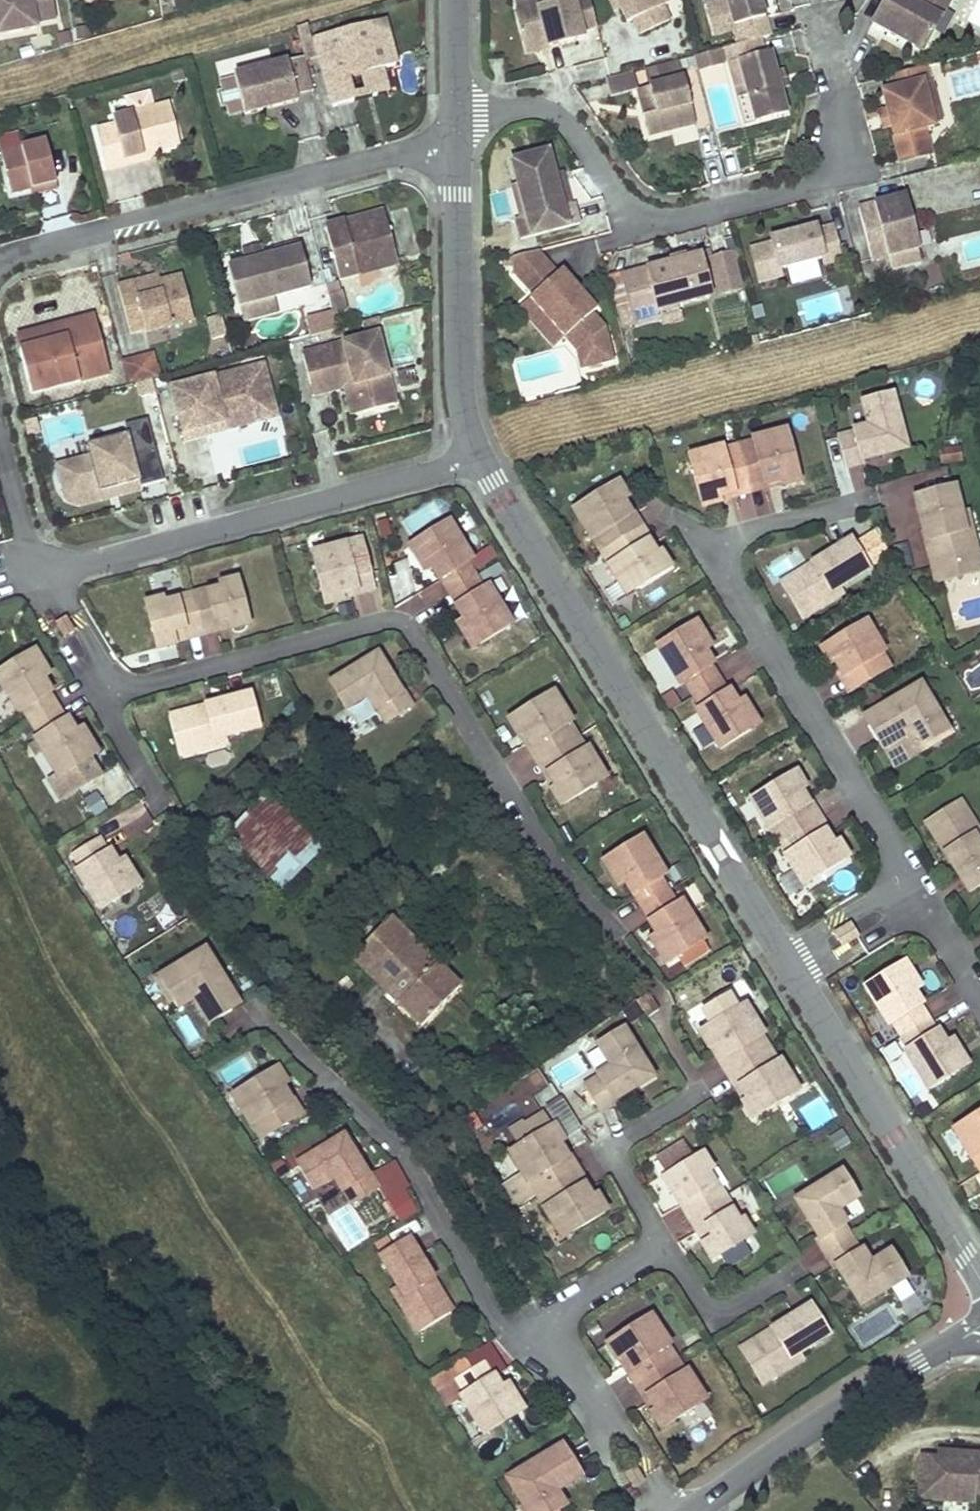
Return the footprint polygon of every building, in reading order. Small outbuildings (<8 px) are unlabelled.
[(55,0),(0,0),(0,38),(39,31),(38,25),(59,22),(55,0)] [(600,31),(592,0),(580,0),(565,4),(521,15),(518,16),(528,57),(553,51),(550,42),(561,40),(563,48),(587,42),(585,34),(600,31)] [(521,15),(565,4),(564,0),(540,0),(518,6),(521,15)] [(619,0),(611,0),(617,14),(624,11),(619,0)] [(624,11),(630,25),(636,23),(642,37),(672,24),(665,9),(671,7),(668,0),(619,0),(624,11)] [(760,11),(765,10),(763,0),(730,0),(731,3),(709,9),(721,54),(723,54),(727,53),(763,43),(773,40),(768,21),(763,22),(760,11)] [(875,28),(925,55),(949,9),(950,0),(890,0),(875,28)] [(110,36),(106,22),(96,25),(100,39),(110,36)] [(388,22),(319,39),(324,57),(336,108),(357,103),(351,79),(366,76),(365,71),(370,70),(371,74),(386,71),(400,67),(388,22)] [(100,39),(96,25),(78,30),(80,45),(100,39)] [(310,25),(299,28),(305,51),(316,49),(314,41),(310,25)] [(324,57),(319,39),(314,41),(316,49),(305,51),(307,58),(308,61),(324,57)] [(553,51),(563,48),(561,40),(550,42),(553,51)] [(763,43),(727,53),(732,68),(742,66),(751,100),(740,103),(747,128),(788,117),(782,93),(778,78),(773,57),(767,58),(763,43)] [(721,54),(708,58),(711,71),(727,67),(723,54),(721,54)] [(308,61),(307,58),(237,77),(248,116),(267,111),(265,106),(273,104),(274,109),(301,102),(299,97),(316,92),(308,61)] [(708,58),(697,61),(700,74),(711,71),(708,58)] [(687,63),(653,72),(658,89),(664,114),(651,118),(657,138),(703,126),(687,63)] [(742,66),(732,68),(740,103),(751,100),(742,66)] [(351,79),(357,103),(392,94),(386,71),(371,74),(370,70),(365,71),(366,76),(351,79)] [(928,71),(889,81),(893,95),(885,97),(889,115),(893,129),(902,165),(931,158),(925,133),(935,131),(933,126),(929,110),(937,108),(928,71)] [(645,94),(644,92),(640,76),(611,83),(616,101),(645,94)] [(787,76),(778,78),(782,93),(791,91),(787,76)] [(664,114),(658,89),(644,92),(645,94),(651,118),(664,114)] [(114,107),(116,118),(146,111),(143,100),(114,107)] [(118,125),(100,129),(110,171),(129,166),(127,160),(157,152),(183,145),(172,104),(146,111),(116,118),(118,125)] [(937,108),(929,110),(933,126),(941,124),(937,108)] [(889,115),(881,117),(884,131),(893,129),(889,115)] [(48,142),(3,154),(14,195),(32,191),(43,188),(45,194),(60,190),(48,142)] [(127,160),(129,166),(159,158),(157,152),(127,160)] [(524,243),(583,228),(577,209),(570,210),(567,211),(558,178),(552,155),(515,165),(521,188),(530,221),(524,223),(519,224),(524,243)] [(567,211),(570,210),(562,178),(558,178),(567,211)] [(34,196),(45,194),(43,188),(32,191),(34,196)] [(524,223),(530,221),(521,188),(516,190),(524,223)] [(878,214),(909,206),(908,200),(876,208),(878,214)] [(873,265),(921,253),(909,206),(878,214),(876,208),(860,213),(873,265)] [(347,224),(328,229),(342,282),(360,277),(358,268),(380,262),(383,272),(400,267),(387,214),(354,222),(355,227),(348,229),(347,224)] [(754,253),(763,287),(785,281),(783,274),(826,262),(827,268),(844,264),(835,231),(820,235),(819,231),(774,243),(775,248),(754,253)] [(313,291),(302,247),(277,254),(278,259),(266,262),(250,266),(231,271),(241,310),(243,309),(277,300),(313,291)] [(266,262),(262,249),(246,253),(250,266),(266,262)] [(712,301),(705,272),(740,262),(738,251),(628,280),(640,327),(664,321),(662,314),(679,309),(712,301)] [(561,278),(542,255),(516,262),(516,278),(535,300),(532,303),(567,343),(574,337),(586,350),(579,357),(583,371),(616,362),(608,332),(595,318),(600,314),(583,295),(579,298),(574,292),(578,289),(565,274),(561,278)] [(358,268),(360,277),(383,272),(380,262),(358,268)] [(748,291),(740,262),(705,272),(712,301),(748,291)] [(196,323),(185,279),(138,291),(136,285),(121,289),(133,336),(148,332),(149,336),(196,323)] [(579,298),(583,295),(578,289),(574,292),(579,298)] [(344,295),(331,299),(336,316),(336,318),(349,314),(344,295)] [(280,312),(277,300),(243,309),(246,321),(280,312)] [(681,317),(679,309),(662,314),(664,321),(681,317)] [(336,318),(336,316),(318,321),(323,338),(340,333),(336,318)] [(22,355),(33,397),(111,377),(97,320),(66,328),(69,342),(22,355)] [(323,338),(318,321),(309,323),(313,340),(323,338)] [(69,342),(66,328),(18,341),(22,355),(69,342)] [(579,357),(586,350),(574,337),(567,343),(579,357)] [(397,409),(380,340),(305,358),(312,388),(344,380),(347,392),(356,390),(363,418),(397,409)] [(149,383),(143,359),(125,363),(131,388),(149,383)] [(264,369),(248,373),(262,425),(277,421),(264,369)] [(248,373),(172,393),(185,445),(207,439),(205,432),(224,427),(226,434),(262,425),(248,373)] [(344,380),(312,388),(315,400),(347,392),(344,380)] [(854,431),(839,435),(847,467),(865,463),(863,457),(885,452),(884,447),(893,445),(892,440),(902,437),(893,398),(866,405),(871,427),(872,431),(855,436),(854,431)] [(163,484),(149,423),(126,428),(128,438),(88,448),(90,457),(56,465),(62,490),(74,487),(77,499),(100,493),(99,487),(117,483),(119,489),(139,484),(141,490),(163,484)] [(205,432),(207,439),(226,434),(224,427),(205,432)] [(871,427),(854,431),(855,436),(872,431),(871,427)] [(790,430),(772,434),(774,443),(792,438),(790,430)] [(772,434),(739,443),(747,473),(769,468),(772,480),(782,477),(783,482),(802,477),(792,438),(774,443),(772,434)] [(884,447),(885,452),(905,447),(902,437),(892,440),(893,445),(884,447)] [(691,465),(701,503),(720,498),(719,494),(728,491),(725,479),(747,473),(739,443),(707,451),(709,460),(691,465)] [(960,447),(938,449),(940,465),(962,463),(960,447)] [(707,451),(688,456),(691,465),(709,460),(707,451)] [(769,468),(747,473),(752,490),(783,482),(782,477),(772,480),(769,468)] [(719,494),(720,498),(752,490),(747,473),(725,479),(728,491),(719,494)] [(614,478),(577,501),(585,514),(578,518),(601,554),(630,536),(617,515),(627,509),(621,498),(625,496),(614,478)] [(141,493),(141,490),(139,484),(119,489),(117,483),(99,487),(100,493),(77,499),(74,487),(62,490),(65,502),(78,508),(141,493)] [(954,489),(918,499),(927,533),(932,532),(942,570),(979,560),(971,526),(964,528),(960,514),(954,489)] [(645,527),(625,496),(621,498),(627,509),(617,515),(630,536),(645,527)] [(577,501),(571,505),(578,518),(585,514),(577,501)] [(968,512),(960,514),(964,528),(971,526),(968,512)] [(645,527),(630,536),(642,556),(652,549),(659,559),(663,557),(645,527)] [(503,646),(529,623),(509,601),(502,607),(492,596),(497,592),(474,566),(469,571),(459,559),(467,553),(447,530),(421,553),(431,565),(427,568),(437,579),(441,576),(483,624),(479,627),(489,638),(493,635),(503,646)] [(927,533),(939,581),(979,571),(979,560),(942,570),(932,532),(927,533)] [(630,536),(601,554),(622,588),(628,584),(636,597),(673,573),(663,557),(659,559),(652,549),(642,556),(630,536)] [(869,569),(854,543),(824,561),(826,566),(796,584),(813,612),(835,598),(831,592),(839,587),(869,569)] [(314,566),(324,605),(342,601),(340,593),(351,590),(348,580),(368,575),(360,546),(326,555),(328,562),(314,566)] [(774,579),(804,563),(796,549),(766,565),(774,579)] [(421,553),(413,560),(433,582),(437,579),(427,568),(431,565),(421,553)] [(467,553),(459,559),(469,571),(474,566),(477,564),(467,553)] [(326,555),(312,559),(314,566),(328,562),(326,555)] [(826,566),(824,561),(787,584),(806,616),(813,612),(796,584),(826,566)] [(340,593),(342,601),(372,593),(368,575),(348,580),(351,590),(340,593)] [(147,608),(159,651),(178,646),(177,643),(230,628),(231,632),(251,627),(239,583),(220,588),(221,592),(167,606),(166,603),(147,608)] [(628,584),(622,588),(630,600),(636,597),(628,584)] [(839,587),(831,592),(835,598),(843,593),(839,587)] [(167,606),(221,592),(220,588),(166,603),(167,606)] [(497,592),(492,596),(502,607),(509,601),(499,589),(497,592)] [(58,641),(74,635),(68,620),(52,627),(58,641)] [(697,624),(688,629),(696,642),(700,639),(708,652),(712,650),(697,624)] [(866,626),(859,629),(867,642),(873,639),(866,626)] [(479,627),(475,631),(495,653),(503,646),(493,635),(489,638),(479,627)] [(230,628),(177,643),(178,646),(231,632),(230,628)] [(688,629),(658,647),(674,673),(682,668),(690,681),(684,684),(693,699),(720,682),(704,655),(708,652),(700,639),(696,642),(688,629)] [(859,629),(824,650),(834,666),(840,662),(846,672),(855,667),(865,684),(891,669),(873,639),(867,642),(859,629)] [(34,653),(25,659),(33,671),(37,669),(45,682),(49,679),(34,653)] [(379,658),(370,663),(376,672),(380,670),(385,677),(389,675),(379,658)] [(0,674),(0,685),(11,703),(19,697),(27,710),(22,714),(39,743),(45,739),(53,752),(44,757),(60,783),(90,765),(82,752),(86,749),(78,736),(74,739),(41,684),(45,682),(37,669),(33,671),(25,659),(0,674)] [(840,662),(834,666),(850,693),(865,684),(855,667),(846,672),(840,662)] [(379,711),(387,724),(415,707),(406,691),(401,694),(389,675),(385,677),(380,670),(376,672),(370,663),(336,684),(350,708),(369,696),(374,693),(383,708),(379,711)] [(682,668),(674,673),(681,686),(684,684),(690,681),(682,668)] [(720,682),(693,699),(702,713),(707,710),(715,723),(707,728),(722,753),(752,736),(744,723),(749,720),(741,707),(737,710),(720,682)] [(921,688),(867,720),(872,728),(925,696),(926,695),(921,688)] [(374,693),(369,696),(379,711),(383,708),(374,693)] [(555,694),(548,698),(557,713),(564,709),(555,694)] [(925,696),(872,728),(881,744),(907,729),(911,735),(920,750),(924,748),(948,733),(937,716),(925,696)] [(19,697),(11,703),(19,715),(22,714),(27,710),(19,697)] [(597,765),(580,737),(564,709),(557,713),(548,698),(512,720),(522,737),(529,733),(534,741),(545,735),(555,752),(565,769),(554,776),(560,784),(553,788),(563,805),(600,783),(591,768),(597,765)] [(252,699),(218,708),(220,716),(185,725),(193,754),(219,747),(217,740),(226,737),(260,728),(252,699)] [(745,705),(741,707),(749,720),(744,723),(752,736),(761,730),(745,705)] [(185,725),(220,716),(218,708),(176,720),(186,756),(193,754),(185,725)] [(702,713),(699,715),(707,728),(715,723),(707,710),(702,713)] [(948,733),(924,748),(926,751),(953,735),(941,714),(937,716),(948,733)] [(907,729),(881,744),(885,751),(911,735),(907,729)] [(529,733),(522,737),(538,762),(555,752),(545,735),(534,741),(529,733)] [(83,734),(78,736),(86,749),(82,752),(90,765),(98,759),(83,734)] [(226,737),(217,740),(219,747),(228,745),(226,737)] [(39,743),(36,744),(44,757),(53,752),(45,739),(39,743)] [(555,752),(538,762),(553,788),(560,784),(554,776),(565,769),(555,752)] [(606,780),(597,765),(591,768),(600,783),(606,780)] [(797,776),(761,798),(769,811),(762,814),(780,844),(810,827),(800,809),(808,804),(803,796),(807,793),(797,776)] [(81,800),(88,818),(106,811),(99,793),(81,800)] [(823,819),(807,793),(803,796),(808,804),(800,809),(810,827),(823,819)] [(264,796),(227,835),(280,887),(317,849),(264,796)] [(761,798),(754,802),(762,814),(769,811),(761,798)] [(961,801),(930,819),(953,858),(955,857),(938,826),(966,810),(961,801)] [(123,837),(152,826),(143,802),(114,814),(123,837)] [(953,858),(971,891),(979,886),(979,845),(978,841),(975,837),(979,834),(966,810),(938,826),(955,857),(953,858)] [(823,819),(810,827),(820,844),(829,838),(834,847),(838,845),(823,819)] [(810,827),(780,844),(798,875),(805,871),(812,884),(849,862),(838,845),(834,847),(829,838),(820,844),(810,827)] [(675,962),(705,944),(689,919),(681,924),(673,911),(678,908),(661,878),(655,882),(647,869),(656,864),(640,838),(610,856),(618,869),(614,872),(622,885),(626,882),(659,937),(655,939),(663,952),(667,950),(675,962)] [(100,843),(72,860),(81,875),(88,871),(95,883),(85,889),(101,914),(131,895),(122,880),(126,877),(120,868),(116,870),(100,843)] [(610,856),(602,862),(617,887),(622,885),(614,872),(618,869),(610,856)] [(664,877),(656,864),(647,869),(655,882),(661,878),(664,877)] [(124,865),(120,868),(126,877),(122,880),(131,895),(139,890),(124,865)] [(81,875),(78,876),(85,889),(95,883),(88,871),(81,875)] [(805,871),(798,875),(806,887),(812,884),(805,871)] [(678,908),(673,911),(681,924),(689,919),(681,906),(678,908)] [(387,917),(350,955),(420,1024),(457,987),(387,917)] [(854,926),(836,931),(845,962),(864,956),(854,926)] [(655,939),(651,942),(666,968),(675,962),(667,950),(663,952),(655,939)] [(240,1013),(205,958),(200,961),(235,1016),(240,1013)] [(905,960),(897,965),(905,978),(909,976),(917,988),(921,986),(905,960)] [(235,1016),(200,961),(181,973),(166,983),(181,1006),(185,1012),(198,1004),(204,1000),(220,1026),(235,1016)] [(897,965),(867,983),(882,1009),(891,1004),(899,1017),(893,1020),(902,1035),(929,1018),(912,991),(917,988),(909,976),(905,978),(897,965)] [(166,983),(181,973),(179,970),(161,981),(178,1008),(181,1006),(166,983)] [(634,1000),(647,1019),(660,1010),(647,992),(634,1000)] [(220,1026),(204,1000),(198,1004),(214,1030),(220,1026)] [(891,1004),(882,1009),(890,1022),(893,1020),(899,1017),(891,1004)] [(745,1005),(739,1009),(748,1024),(754,1020),(745,1005)] [(788,1076),(754,1020),(748,1024),(739,1009),(703,1031),(713,1048),(719,1044),(724,1053),(735,1046),(745,1064),(756,1081),(745,1087),(750,1096),(744,1100),(754,1117),(790,1095),(781,1080),(788,1076)] [(929,1018),(902,1035),(910,1049),(916,1046),(924,1059),(915,1064),(931,1090),(961,1072),(953,1059),(957,1056),(950,1043),(945,1046),(929,1018)] [(595,1077),(584,1084),(600,1112),(613,1104),(611,1100),(630,1089),(627,1083),(636,1078),(633,1073),(641,1068),(621,1033),(598,1047),(610,1069),(612,1074),(598,1083),(595,1077)] [(954,1041),(950,1043),(957,1056),(953,1059),(961,1072),(969,1067),(954,1041)] [(719,1044),(713,1048),(728,1074),(745,1064),(735,1046),(724,1053),(719,1044)] [(910,1049),(908,1051),(915,1064),(924,1059),(916,1046),(910,1049)] [(745,1064),(728,1074),(744,1100),(750,1096),(745,1087),(756,1081),(745,1064)] [(636,1078),(627,1083),(630,1089),(648,1079),(641,1068),(633,1073),(636,1078)] [(610,1069),(595,1077),(598,1083),(612,1074),(610,1069)] [(268,1139),(295,1121),(285,1107),(296,1100),(291,1091),(295,1089),(284,1072),(250,1094),(258,1106),(250,1112),(268,1139)] [(788,1076),(781,1080),(790,1095),(797,1091),(788,1076)] [(310,1112),(295,1089),(291,1091),(296,1100),(285,1107),(295,1121),(310,1112)] [(258,1106),(250,1094),(242,1099),(250,1112),(258,1106)] [(807,1131),(832,1122),(823,1098),(798,1107),(807,1131)] [(959,1125),(967,1138),(961,1142),(979,1172),(979,1171),(979,1113),(959,1125)] [(959,1125),(953,1129),(961,1142),(967,1138),(959,1125)] [(523,1170),(557,1226),(563,1222),(572,1237),(609,1215),(598,1197),(592,1201),(587,1193),(576,1199),(566,1182),(555,1165),(566,1159),(561,1150),(567,1146),(557,1129),(520,1151),(529,1166),(523,1170)] [(348,1142),(339,1148),(345,1157),(349,1154),(354,1162),(359,1159),(348,1142)] [(583,1172),(567,1146),(561,1150),(566,1159),(555,1165),(566,1182),(583,1172)] [(349,1195),(358,1209),(386,1191),(375,1175),(371,1178),(359,1159),(354,1162),(349,1154),(345,1157),(339,1148),(306,1170),(320,1193),(339,1181),(344,1178),(353,1193),(349,1195)] [(520,1151),(514,1155),(523,1170),(529,1166),(520,1151)] [(699,1154),(661,1177),(671,1194),(674,1192),(702,1239),(699,1241),(710,1259),(748,1235),(738,1218),(735,1220),(707,1173),(710,1171),(699,1154)] [(710,1171),(707,1173),(735,1220),(738,1218),(710,1171)] [(583,1172),(566,1182),(576,1199),(587,1193),(592,1201),(598,1197),(583,1172)] [(815,1239),(833,1269),(836,1267),(848,1286),(852,1284),(856,1290),(860,1288),(867,1298),(903,1277),(889,1253),(868,1266),(860,1253),(853,1257),(835,1227),(842,1223),(834,1210),(855,1197),(841,1173),(805,1195),(811,1206),(807,1209),(811,1215),(807,1218),(818,1237),(815,1239)] [(344,1178),(339,1181),(349,1195),(353,1193),(344,1178)] [(671,1194),(699,1241),(702,1239),(674,1192),(671,1194)] [(805,1195),(796,1200),(807,1218),(811,1215),(807,1209),(811,1206),(805,1195)] [(563,1222),(557,1226),(566,1240),(572,1237),(563,1222)] [(842,1223),(835,1227),(853,1257),(860,1253),(842,1223)] [(799,1257),(810,1275),(826,1265),(815,1247),(799,1257)] [(413,1249),(383,1267),(406,1303),(410,1300),(425,1324),(444,1312),(425,1282),(431,1278),(413,1249)] [(431,1278),(425,1282),(444,1312),(425,1324),(430,1332),(456,1316),(431,1278)] [(852,1284),(848,1286),(858,1304),(867,1298),(860,1288),(856,1290),(852,1284)] [(793,1286),(763,1304),(766,1311),(736,1329),(751,1355),(782,1336),(778,1330),(808,1312),(793,1286)] [(763,1304),(724,1328),(743,1360),(751,1355),(736,1329),(766,1311),(763,1304)] [(649,1315),(643,1319),(652,1334),(658,1330),(649,1315)] [(692,1385),(658,1330),(652,1334),(643,1319),(606,1341),(617,1358),(623,1354),(628,1362),(639,1356),(649,1373),(660,1390),(649,1397),(654,1405),(648,1409),(658,1426),(695,1404),(686,1389),(692,1385)] [(623,1354),(617,1358),(632,1383),(649,1373),(639,1356),(628,1362),(623,1354)] [(469,1412),(484,1436),(512,1419),(504,1407),(506,1405),(501,1396),(499,1397),(483,1371),(455,1389),(462,1399),(468,1395),(476,1408),(469,1412)] [(649,1373),(632,1383),(648,1409),(654,1405),(649,1397),(660,1390),(649,1373)] [(692,1385),(686,1389),(695,1404),(701,1400),(692,1385)] [(507,1392),(501,1396),(506,1405),(504,1407),(512,1419),(521,1414),(507,1392)] [(563,1437),(507,1471),(510,1477),(566,1442),(563,1437)] [(566,1442),(510,1477),(522,1496),(531,1510),(555,1496),(561,1492),(553,1479),(549,1473),(575,1457),(566,1442)] [(924,1490),(954,1492),(979,1494),(979,1455),(956,1454),(956,1460),(941,1459),(926,1458),(924,1490)] [(575,1457),(549,1473),(553,1479),(579,1464),(575,1457)] [(954,1492),(924,1490),(923,1501),(954,1503),(954,1492)] [(522,1496),(519,1498),(527,1510),(538,1510),(557,1499),(555,1496),(531,1510),(522,1496)]
